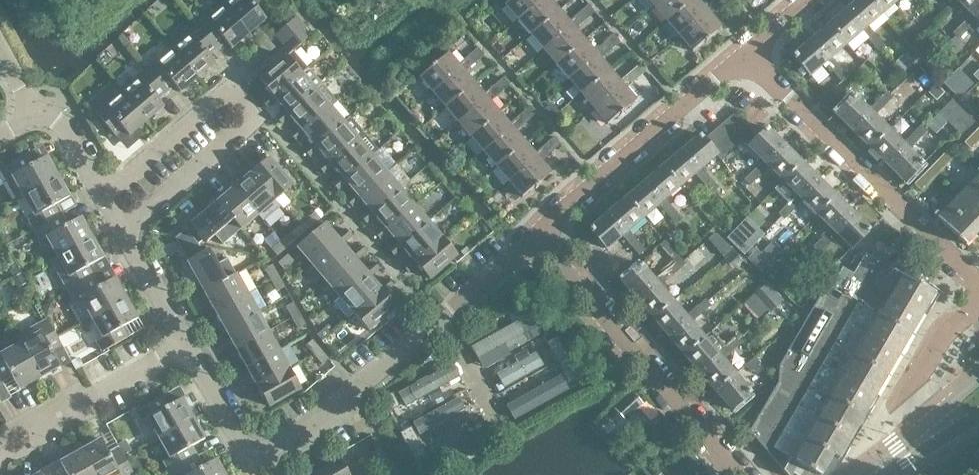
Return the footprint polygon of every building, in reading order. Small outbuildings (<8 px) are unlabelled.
[(223,2),(249,33),(266,18),(260,11),(269,4),(265,0),(225,0),(223,2)] [(517,20),(541,0),(510,0),(504,5),(517,20)] [(517,20),(530,35),(560,10),(551,0),(541,0),(517,20)] [(654,6),(666,21),(692,0),(661,0),(654,6)] [(666,21),(679,36),(708,12),(711,15),(721,7),(715,0),(714,0),(705,8),(698,0),(692,0),(666,21)] [(847,9),(864,28),(862,31),(870,41),(876,35),(868,25),(882,13),(871,0),(857,0),(847,9)] [(882,13),(898,0),(871,0),(882,13)] [(957,0),(971,14),(962,24),(968,29),(969,28),(977,20),(974,17),(978,12),(978,0),(957,0)] [(207,19),(199,26),(218,48),(226,40),(232,47),(249,33),(223,2),(206,17),(207,19)] [(595,12),(588,5),(579,13),(585,20),(595,12)] [(847,9),(829,24),(846,44),(862,31),(864,28),(847,9)] [(560,10),(530,35),(542,50),(572,25),(575,28),(585,20),(579,13),(569,21),(560,10)] [(708,12),(679,36),(692,52),(721,27),(711,15),(708,12)] [(974,17),(977,20),(969,28),(972,32),(978,25),(978,12),(974,17)] [(276,33),(284,42),(305,24),(297,15),(276,33)] [(305,24),(284,42),(291,51),(312,33),(305,24)] [(846,44),(829,24),(811,40),(828,59),(825,62),(834,72),(840,66),(838,63),(851,51),(846,44)] [(962,24),(953,33),(958,38),(968,29),(962,24)] [(575,28),(572,25),(542,50),(555,65),(585,39),(575,28)] [(190,31),(172,46),(198,76),(215,61),(209,55),(218,48),(199,26),(191,33),(190,31)] [(620,42),(614,35),(604,43),(610,50),(620,42)] [(885,45),(876,35),(870,41),(879,51),(885,45)] [(585,39),(555,65),(568,80),(597,54),(601,58),(610,50),(604,43),(595,51),(585,39)] [(828,59),(811,40),(792,55),(809,75),(825,62),(828,59)] [(156,63),(148,69),(166,92),(175,84),(180,91),(198,76),(172,46),(154,61),(156,63)] [(921,56),(912,47),(895,62),(904,71),(921,56)] [(484,55),(478,48),(468,57),(474,64),(484,55)] [(271,92),(274,95),(307,67),(292,50),(259,78),(271,92)] [(420,78),(433,93),(461,69),(464,72),(474,64),(468,57),(458,65),(448,53),(420,78)] [(597,54),(568,80),(580,95),(610,69),(601,58),(597,54)] [(645,72),(639,64),(630,73),(636,80),(645,72)] [(849,76),(840,66),(834,72),(842,82),(849,76)] [(959,66),(944,81),(958,96),(974,82),(959,66)] [(271,92),(262,100),(268,107),(277,99),(286,109),(288,112),(321,84),(320,83),(321,82),(310,68),(309,69),(307,67),(274,95),(271,92)] [(138,75),(121,90),(146,120),(164,105),(158,99),(166,92),(148,69),(140,76),(138,75)] [(461,69),(433,93),(445,108),(474,84),(464,72),(461,69)] [(610,69),(580,95),(593,110),(623,84),(626,88),(636,80),(630,73),(620,81),(610,69)] [(509,85),(503,78),(493,86),(500,94),(509,85)] [(871,82),(867,78),(860,85),(864,89),(871,82)] [(286,109),(276,117),(282,124),(292,116),(300,125),(303,128),(330,105),(335,100),(334,99),(335,98),(323,85),(321,84),(288,112),(286,109)] [(483,95),(474,84),(445,108),(458,123),(487,98),(490,102),(500,94),(493,86),(483,95)] [(623,84),(593,110),(606,125),(636,100),(626,88),(623,84)] [(944,93),(936,85),(929,92),(936,100),(944,93)] [(96,113),(115,135),(124,128),(129,135),(146,120),(121,90),(103,105),(104,106),(96,113)] [(887,91),(876,101),(883,107),(893,97),(887,91)] [(836,115),(853,132),(871,114),(874,116),(883,107),(876,101),(867,110),(854,97),(836,115)] [(487,98),(458,123),(471,137),(499,113),(490,102),(487,98)] [(975,121),(952,99),(939,113),(961,135),(975,121)] [(300,125),(290,134),(296,140),(305,132),(313,142),(316,145),(344,122),(330,105),(303,128),(300,125)] [(535,115),(529,108),(519,116),(525,123),(535,115)] [(499,113),(471,137),(483,152),(512,128),(515,132),(525,123),(519,116),(509,125),(499,113)] [(853,132),(870,149),(888,131),(874,116),(871,114),(853,132)] [(753,133),(735,115),(727,121),(745,140),(753,133)] [(313,142),(304,150),(309,156),(319,148),(327,158),(330,162),(364,134),(362,132),(363,131),(352,118),(351,119),(349,117),(344,122),(316,145),(313,142)] [(745,140),(727,121),(720,127),(736,145),(742,140),(743,141),(745,140)] [(921,125),(911,135),(917,141),(927,130),(921,125)] [(736,145),(720,127),(713,134),(728,152),(736,145)] [(512,128),(483,152),(496,167),(524,143),(515,132),(512,128)] [(964,143),(971,150),(978,142),(978,128),(964,143)] [(753,133),(745,140),(743,141),(763,161),(767,164),(785,146),(768,129),(758,139),(753,133)] [(870,149),(887,166),(905,147),(908,150),(917,141),(911,135),(902,144),(888,131),(870,149)] [(327,158),(318,166),(324,173),(333,165),(342,175),(345,178),(372,155),(378,150),(364,134),(330,162),(327,158)] [(728,152),(713,134),(706,139),(701,134),(682,150),(699,170),(695,174),(704,184),(710,178),(702,168),(718,155),(721,158),(728,152)] [(560,144),(554,137),(544,146),(550,153),(560,144)] [(524,143),(496,167),(509,182),(537,158),(540,162),(550,153),(544,146),(534,154),(524,143)] [(767,164),(763,161),(754,170),(760,176),(769,167),(784,181),(802,163),(785,146),(767,164)] [(905,147),(887,166),(904,183),(923,165),(908,150),(905,147)] [(950,148),(931,167),(938,173),(957,154),(950,148)] [(682,150),(664,165),(681,186),(695,174),(699,170),(682,150)] [(1,168),(18,199),(58,177),(46,156),(31,165),(25,155),(1,168)] [(342,175),(332,183),(338,190),(348,181),(356,191),(359,195),(386,172),(372,155),(345,178),(342,175)] [(269,157),(251,172),(275,200),(292,185),(269,157)] [(537,158),(509,182),(522,197),(550,173),(540,162),(537,158)] [(802,163),(784,181),(797,195),(801,198),(819,180),(802,163)] [(664,165),(645,181),(662,201),(659,205),(667,215),(674,209),(665,199),(681,186),(664,165)] [(931,167),(915,184),(921,190),(938,173),(931,167)] [(760,176),(754,170),(744,180),(750,186),(760,176)] [(251,172),(235,186),(258,214),(275,200),(251,172)] [(356,191),(347,200),(352,206),(362,198),(370,208),(373,211),(400,188),(386,172),(359,195),(356,191)] [(933,208),(937,212),(934,215),(958,238),(957,239),(960,242),(961,241),(966,245),(978,232),(978,174),(968,186),(953,201),(946,194),(933,208)] [(58,177),(18,199),(25,196),(35,214),(29,218),(35,229),(59,216),(54,206),(69,197),(58,177)] [(719,188),(710,178),(704,184),(712,193),(719,188)] [(819,180),(801,198),(797,195),(788,204),(794,210),(803,201),(818,215),(836,197),(819,180)] [(645,181),(627,197),(644,217),(659,205),(662,201),(645,181)] [(235,186),(217,201),(241,229),(258,214),(235,186)] [(370,208),(360,216),(366,223),(376,215),(384,225),(387,228),(414,205),(400,188),(373,211),(370,208)] [(608,212),(626,233),(622,236),(630,246),(637,240),(629,230),(644,217),(627,197),(608,212)] [(818,215),(831,228),(835,232),(853,214),(836,197),(818,215)] [(217,201),(191,223),(207,242),(215,235),(222,244),(241,229),(217,201)] [(794,210),(788,204),(778,213),(785,219),(794,210)] [(384,225),(375,233),(380,239),(390,231),(398,241),(401,245),(428,221),(414,205),(387,228),(384,225)] [(682,219),(674,209),(667,215),(676,225),(682,219)] [(305,220),(311,227),(320,218),(315,212),(305,220)] [(607,249),(622,236),(626,233),(608,212),(589,229),(607,249)] [(835,232),(831,228),(822,238),(828,244),(837,235),(852,250),(870,231),(853,214),(835,232)] [(59,216),(35,229),(41,240),(47,236),(58,256),(92,237),(80,216),(65,225),(59,216)] [(398,241),(388,249),(394,256),(404,248),(412,257),(415,261),(442,238),(428,221),(401,245),(398,241)] [(324,222),(297,246),(311,263),(339,240),(336,237),(324,222)] [(745,222),(730,237),(742,249),(757,233),(745,222)] [(175,238),(179,246),(193,237),(186,228),(175,238)] [(339,240),(311,263),(325,280),(353,256),(350,253),(342,244),(352,236),(346,229),(336,237),(339,240)] [(286,247),(281,241),(274,232),(265,241),(277,255),(286,247)] [(291,232),(281,241),(286,247),(296,239),(291,232)] [(717,234),(714,234),(709,238),(724,256),(732,250),(717,234)] [(58,256),(52,259),(69,290),(93,276),(88,266),(103,258),(92,237),(58,256)] [(193,237),(179,246),(184,254),(200,245),(193,237)] [(412,257),(402,266),(408,272),(418,264),(430,278),(457,255),(442,238),(415,261),(412,257)] [(828,244),(822,238),(813,247),(819,253),(828,244)] [(637,240),(630,246),(639,256),(646,250),(637,240)] [(659,263),(670,277),(680,269),(680,268),(686,264),(665,240),(660,245),(664,251),(660,254),(664,259),(659,263)] [(761,253),(757,249),(748,258),(762,272),(782,251),(772,241),(761,253)] [(353,256),(325,280),(340,296),(367,273),(365,270),(356,260),(365,252),(360,245),(350,253),(353,256)] [(187,260),(205,292),(226,280),(225,279),(236,273),(227,258),(217,264),(208,249),(187,260)] [(891,269),(866,254),(865,253),(853,274),(922,314),(934,293),(921,286),(922,285),(916,282),(915,283),(903,276),(910,264),(898,257),(891,269)] [(288,254),(278,263),(284,269),(293,261),(288,254)] [(367,273),(340,296),(333,302),(347,318),(354,313),(381,289),(378,286),(370,277),(380,269),(374,262),(365,270),(367,273)] [(622,281),(638,300),(658,282),(661,285),(670,277),(665,271),(655,279),(642,264),(622,281)] [(265,269),(271,280),(278,276),(272,265),(265,269)] [(842,268),(831,288),(841,294),(910,335),(922,314),(853,274),(842,268)] [(226,280),(205,292),(216,311),(247,293),(236,273),(225,279),(226,280)] [(93,276),(69,290),(75,300),(81,296),(92,316),(126,297),(115,277),(99,286),(93,276)] [(278,276),(271,280),(277,291),(284,287),(278,276)] [(381,289),(354,313),(368,330),(395,307),(384,293),(393,285),(388,278),(378,286),(381,289)] [(658,282),(638,300),(653,318),(674,301),(661,285),(658,282)] [(768,282),(744,304),(757,318),(781,297),(768,282)] [(822,291),(814,306),(899,355),(910,335),(841,294),(838,300),(822,291)] [(247,293),(216,311),(226,329),(258,312),(247,293)] [(126,297),(92,316),(103,335),(97,339),(103,350),(127,337),(121,327),(137,318),(126,297)] [(702,314),(711,305),(706,299),(696,307),(702,314)] [(674,301),(653,318),(668,336),(689,319),(692,322),(702,314),(696,307),(686,315),(674,301)] [(286,307),(291,317),(299,313),(293,303),(286,307)] [(539,304),(528,310),(536,322),(546,316),(539,304)] [(750,431),(788,474),(791,474),(793,473),(796,474),(807,474),(810,470),(814,472),(827,451),(839,458),(899,355),(814,306),(779,365),(778,382),(750,431)] [(258,312),(226,329),(237,348),(268,330),(258,312)] [(299,313),(291,317),(298,329),(305,324),(299,313)] [(17,335),(21,341),(40,375),(60,364),(52,348),(61,343),(47,318),(17,335)] [(689,319),(668,336),(684,355),(704,337),(692,322),(689,319)] [(331,333),(326,327),(317,335),(322,341),(331,333)] [(268,330),(237,348),(247,367),(279,349),(268,330)] [(704,337),(684,355),(699,373),(720,355),(723,359),(733,350),(727,344),(725,346),(712,331),(704,337)] [(733,350),(743,342),(737,335),(727,344),(733,350)] [(557,336),(547,342),(557,362),(568,356),(557,336)] [(312,339),(305,345),(313,355),(320,348),(312,339)] [(1,377),(11,372),(19,387),(40,375),(21,341),(1,352),(0,351),(0,376),(1,377)] [(516,360),(496,371),(504,385),(544,363),(535,346),(515,357),(516,360)] [(320,348),(313,355),(322,364),(329,358),(320,348)] [(279,349),(247,367),(258,385),(289,368),(279,349)] [(720,355),(699,373),(715,391),(735,374),(723,359),(720,355)] [(568,356),(558,362),(569,382),(579,376),(568,356)] [(755,357),(744,365),(750,372),(760,363),(755,357)] [(455,361),(398,387),(405,403),(462,377),(455,361)] [(289,368),(258,385),(269,406),(300,388),(289,368)] [(514,415),(570,390),(564,374),(507,399),(514,415)] [(735,374),(715,391),(731,410),(751,392),(735,374)] [(504,392),(508,400),(538,384),(534,377),(504,392)] [(381,398),(389,411),(399,405),(392,392),(381,398)] [(436,464),(473,446),(458,416),(468,411),(460,395),(413,419),(436,464)] [(149,417),(160,436),(193,417),(182,397),(166,406),(161,396),(136,409),(142,420),(149,417)] [(193,417),(160,436),(170,455),(163,459),(170,470),(194,457),(189,447),(205,438),(193,417)] [(407,419),(397,425),(411,452),(422,446),(411,426),(407,419)] [(81,449),(95,474),(116,474),(119,473),(121,474),(131,474),(134,473),(120,448),(110,454),(101,438),(81,449)] [(422,446),(411,452),(422,472),(433,466),(422,446)] [(372,452),(378,463),(386,458),(379,448),(372,452)] [(81,449),(60,461),(68,474),(95,474),(81,449)] [(170,470),(172,474),(225,474),(216,457),(200,466),(194,457),(170,470)] [(386,458),(378,463),(385,474),(392,470),(386,458)] [(340,459),(310,474),(349,474),(340,459)]
